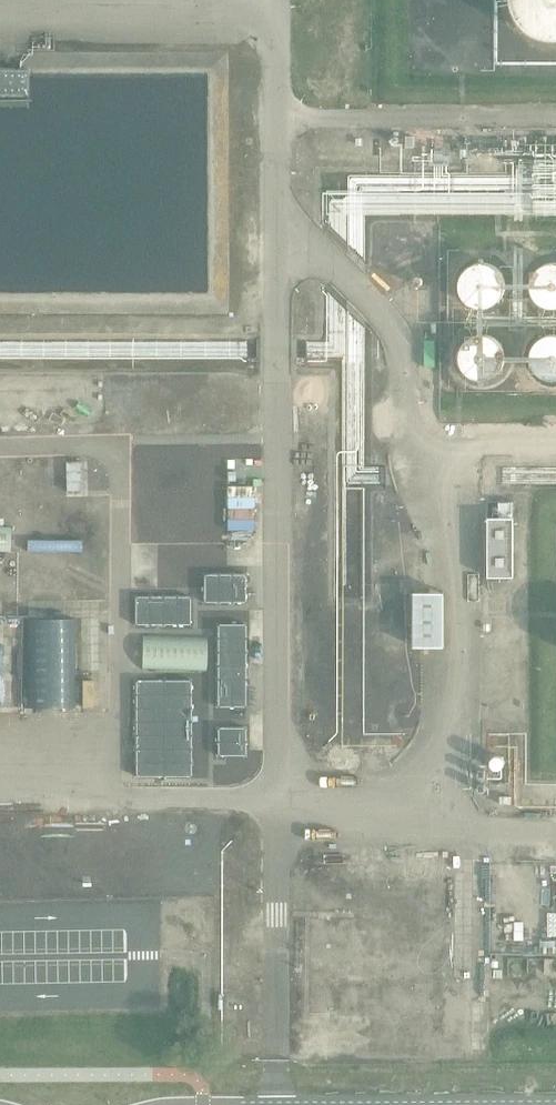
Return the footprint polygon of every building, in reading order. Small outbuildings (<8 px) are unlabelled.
[(513,7),(516,15),(520,23),(527,31),(536,37),(545,40),(553,42),(555,42),(555,0),(512,0),(513,7)] [(28,97),(28,69),(0,69),(0,96),(28,97)] [(554,260),(546,262),(538,267),(535,271),(533,276),(532,284),(533,292),(537,299),(541,302),(545,305),(553,307),(555,306),(555,260),(554,260)] [(508,286),(508,285),(507,277),(502,269),(495,264),(490,262),(486,262),(479,262),(475,264),(469,268),(465,273),(463,277),(462,285),(463,293),(465,298),(468,302),(472,305),(476,307),(484,308),(493,307),(500,302),(506,296),(507,292),(508,286)] [(554,330),(546,332),(538,337),(533,345),(532,354),(533,362),(537,369),(541,372),(545,375),(553,377),(555,377),(555,330),(554,330)] [(508,357),(508,355),(507,347),(505,343),(502,339),(495,334),(490,333),(485,332),(479,333),(475,334),(469,339),(465,343),(463,347),(462,355),(463,364),(465,368),(468,372),(472,375),(476,377),(484,379),(493,377),(500,373),(506,366),(507,362),(508,357)] [(513,576),(513,517),(488,517),(488,576),(513,576)] [(0,526),(0,553),(12,553),(13,527),(0,526)] [(204,602),(245,601),(245,574),(204,575),(204,602)] [(416,645),(447,644),(447,589),(416,590),(416,645)] [(190,597),(137,597),(137,625),(190,625),(190,597)] [(77,619),(27,620),(28,708),(78,708),(77,619)] [(246,706),(245,624),(218,624),(218,706),(246,706)] [(209,636),(144,634),(143,669),(208,671),(209,636)] [(191,681),(136,681),(136,777),(191,777),(191,681)] [(246,728),(219,728),(219,755),(246,755),(246,728)] [(510,795),(499,795),(499,803),(510,803),(510,795)]
